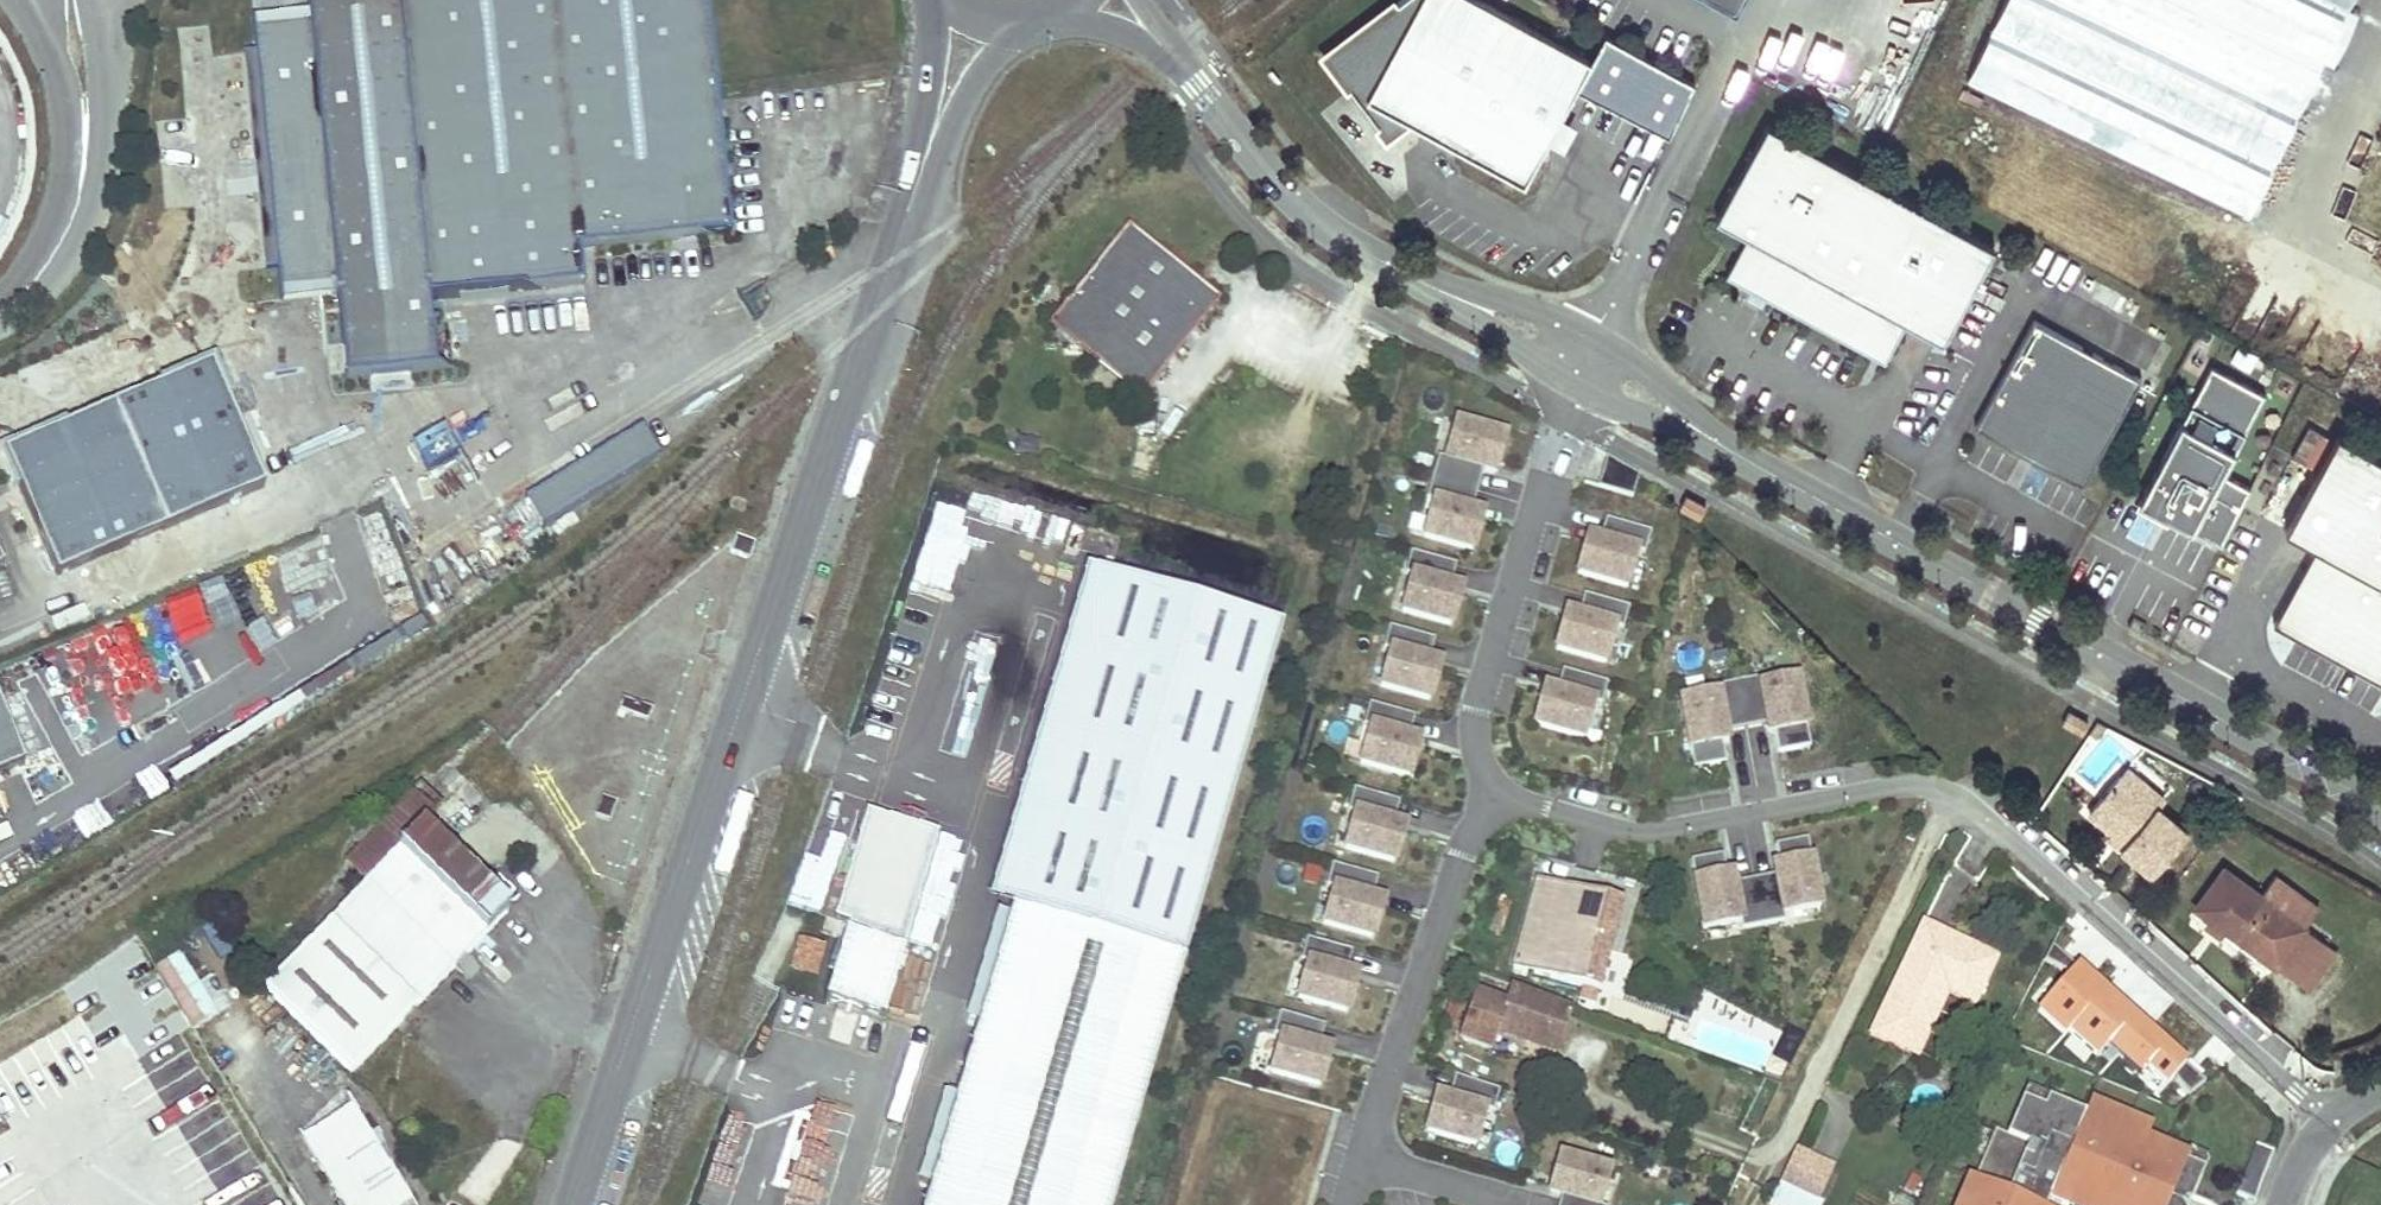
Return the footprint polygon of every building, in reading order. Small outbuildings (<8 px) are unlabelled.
[(395,0),(307,0),(310,23),(250,30),(278,292),(333,286),(343,380),(434,370),(426,298),(395,0)] [(558,284),(580,282),(576,248),(727,231),(704,0),(395,0),(419,226),(423,262),(426,298),(442,297),(535,287),(558,284)] [(1320,56),(1389,145),(1416,125),(1527,184),(1579,89),(1594,61),(1482,0),(1402,0),(1320,56)] [(1735,9),(1739,0),(1719,0),(1735,9)] [(2070,0),(2008,0),(1995,27),(2273,161),(2298,110),(2070,0)] [(2201,0),(2070,0),(2298,110),(2323,59),(2201,0)] [(2333,0),(2201,0),(2323,59),(2348,7),(2333,0)] [(1995,27),(1970,79),(2248,213),(2273,161),(1995,27)] [(1594,61),(1579,89),(1591,95),(1663,135),(1667,137),(1696,84),(1607,37),(1594,61)] [(1768,124),(1717,218),(1748,235),(1727,274),(1885,361),(1907,321),(1943,341),(1994,247),(1768,124)] [(1221,302),(1129,228),(1069,301),(1161,375),(1221,302)] [(2091,302),(2116,313),(2124,294),(2100,283),(2091,302)] [(535,287),(442,297),(444,314),(537,304),(535,287)] [(1161,375),(1069,301),(1049,325),(1141,400),(1161,375)] [(2143,379),(2035,318),(1975,425),(2082,485),(2143,379)] [(209,364),(6,453),(60,576),(263,487),(209,364)] [(2264,393),(2210,365),(2135,510),(2217,552),(2249,488),(2222,475),(2264,393)] [(1477,493),(1484,467),(1494,470),(1503,439),(1454,425),(1444,461),(1438,459),(1432,481),(1477,493)] [(2311,466),(2329,436),(2310,425),(2292,455),(2311,466)] [(2339,433),(2286,529),(2317,546),(2274,624),(2380,682),(2380,456),(2339,433)] [(1638,479),(1606,460),(1597,491),(1633,501),(1638,479)] [(1471,554),(1480,522),(1470,519),(1477,493),(1432,481),(1426,502),(1432,504),(1422,540),(1471,554)] [(968,494),(963,519),(994,525),(999,500),(968,494)] [(1706,511),(1686,500),(1680,511),(1700,522),(1706,511)] [(928,525),(954,530),(958,509),(932,504),(928,525)] [(1627,591),(1637,555),(1643,557),(1649,535),(1604,523),(1597,548),(1587,546),(1578,577),(1627,591)] [(730,553),(740,556),(749,560),(754,544),(736,538),(730,553)] [(1451,628),(1459,597),(1449,594),(1456,568),(1411,556),(1405,577),(1411,579),(1401,615),(1451,628)] [(1283,620),(1081,561),(982,900),(1010,908),(1184,959),(1283,620)] [(192,587),(160,600),(176,636),(208,622),(192,587)] [(1605,667),(1616,631),(1622,633),(1628,611),(1583,598),(1575,624),(1565,621),(1556,652),(1605,667)] [(1429,703),(1438,672),(1427,669),(1435,643),(1389,631),(1383,652),(1389,654),(1380,690),(1429,703)] [(1601,708),(1607,686),(1562,673),(1554,699),(1544,696),(1535,728),(1584,742),(1595,706),(1601,708)] [(1810,750),(1797,680),(1760,687),(1759,681),(1737,685),(1746,731),(1771,726),(1777,756),(1810,750)] [(1746,731),(1737,685),(1715,689),(1716,695),(1680,702),(1692,772),(1725,766),(1719,736),(1746,731)] [(646,720),(648,714),(649,709),(622,700),(619,711),(646,720)] [(1409,780),(1418,749),(1407,746),(1414,720),(1369,708),(1363,729),(1369,731),(1359,767),(1409,780)] [(23,763),(0,709),(0,773),(23,763)] [(2090,720),(2071,709),(2064,720),(2084,731),(2090,720)] [(2106,722),(2099,718),(2090,732),(2097,736),(2106,723),(2106,722)] [(2129,766),(2122,774),(2160,806),(2167,798),(2129,766)] [(2129,841),(2124,847),(2155,873),(2191,831),(2160,806),(2122,774),(2092,810),(2116,830),(2129,841)] [(345,868),(366,887),(421,830),(440,810),(420,790),(381,831),(369,843),(363,849),(345,868)] [(2236,805),(2244,795),(2236,791),(2229,800),(2236,805)] [(1392,831),(1399,805),(1354,793),(1348,814),(1354,816),(1344,852),(1394,865),(1402,834),(1392,831)] [(610,821),(617,801),(601,796),(595,816),(610,821)] [(369,843),(381,831),(372,823),(354,841),(363,849),(369,843)] [(456,864),(439,847),(421,830),(366,887),(333,921),(265,993),(352,1075),(419,1003),(446,975),(473,947),(506,913),(472,879),(497,852),(482,837),(456,864)] [(2116,830),(2111,836),(2124,847),(2129,841),(2116,830)] [(1819,912),(1806,842),(1774,848),(1779,877),(1753,882),(1761,928),(1783,924),(1782,918),(1819,912)] [(1722,857),(1689,863),(1702,933),(1739,926),(1740,932),(1761,928),(1753,882),(1727,887),(1722,857)] [(1372,940),(1380,909),(1370,906),(1377,880),(1331,868),(1326,889),(1332,891),(1322,927),(1372,940)] [(2288,918),(2303,899),(2275,878),(2260,897),(2224,870),(2196,908),(2275,968),(2276,967),(2308,990),(2335,954),(2304,930),(2288,918)] [(1594,1004),(1608,954),(1622,903),(1535,879),(1511,967),(1582,987),(1578,1000),(1594,1004)] [(2304,930),(2318,910),(2303,899),(2288,918),(2304,930)] [(1184,959),(1010,908),(922,1204),(1111,1204),(1184,959)] [(1973,1009),(1995,962),(1922,927),(1868,1038),(1900,1053),(1930,988),(1946,996),(1973,1009)] [(882,1018),(903,950),(845,932),(825,1001),(882,1018)] [(784,967),(814,975),(824,942),(793,933),(784,967)] [(1346,1014),(1354,983),(1344,980),(1351,954),(1306,942),(1300,964),(1306,965),(1296,1001),(1346,1014)] [(473,947),(446,975),(459,988),(487,961),(473,947)] [(191,1024),(229,1003),(212,972),(199,980),(182,950),(157,964),(191,1024)] [(1915,1060),(1946,996),(1930,988),(1900,1053),(1915,1060)] [(1491,1053),(1498,1034),(1557,1054),(1571,1012),(1508,991),(1503,1006),(1472,996),(1457,1041),(1491,1053)] [(1319,1089),(1327,1057),(1317,1054),(1324,1028),(1278,1016),(1273,1038),(1279,1039),(1269,1075),(1319,1089)] [(1474,1147),(1485,1112),(1491,1114),(1498,1093),(1453,1078),(1445,1104),(1435,1101),(1425,1132),(1474,1147)] [(2047,1102),(2047,1100),(2026,1091),(2021,1102),(2043,1111),(2047,1102)] [(853,1138),(731,1101),(724,1122),(846,1159),(853,1138)] [(2201,1174),(2183,1166),(2185,1161),(2144,1143),(2084,1117),(2047,1102),(2043,1111),(2021,1102),(2006,1138),(1994,1133),(1973,1182),(1969,1180),(1958,1204),(2047,1204),(2048,1201),(2057,1204),(2188,1204),(2201,1174)] [(2150,1131),(2089,1105),(2084,1117),(2144,1143),(2150,1131)] [(306,1139),(346,1204),(410,1204),(412,1204),(354,1110),(306,1139)] [(843,1170),(721,1133),(714,1154),(837,1191),(843,1170)] [(2255,1202),(2273,1152),(2255,1145),(2236,1195),(2255,1202)] [(1794,1153),(1769,1204),(1816,1204),(1817,1204),(1789,1190),(1804,1158),(1794,1153)] [(2201,1174),(2206,1165),(2187,1157),(2185,1161),(2183,1166),(2201,1174)] [(1607,1172),(1558,1158),(1549,1189),(1559,1192),(1556,1204),(1598,1204),(1607,1172)] [(1804,1158),(1789,1190),(1817,1204),(1832,1171),(1804,1158)] [(833,1203),(710,1166),(703,1186),(766,1204),(833,1204),(833,1203)]
